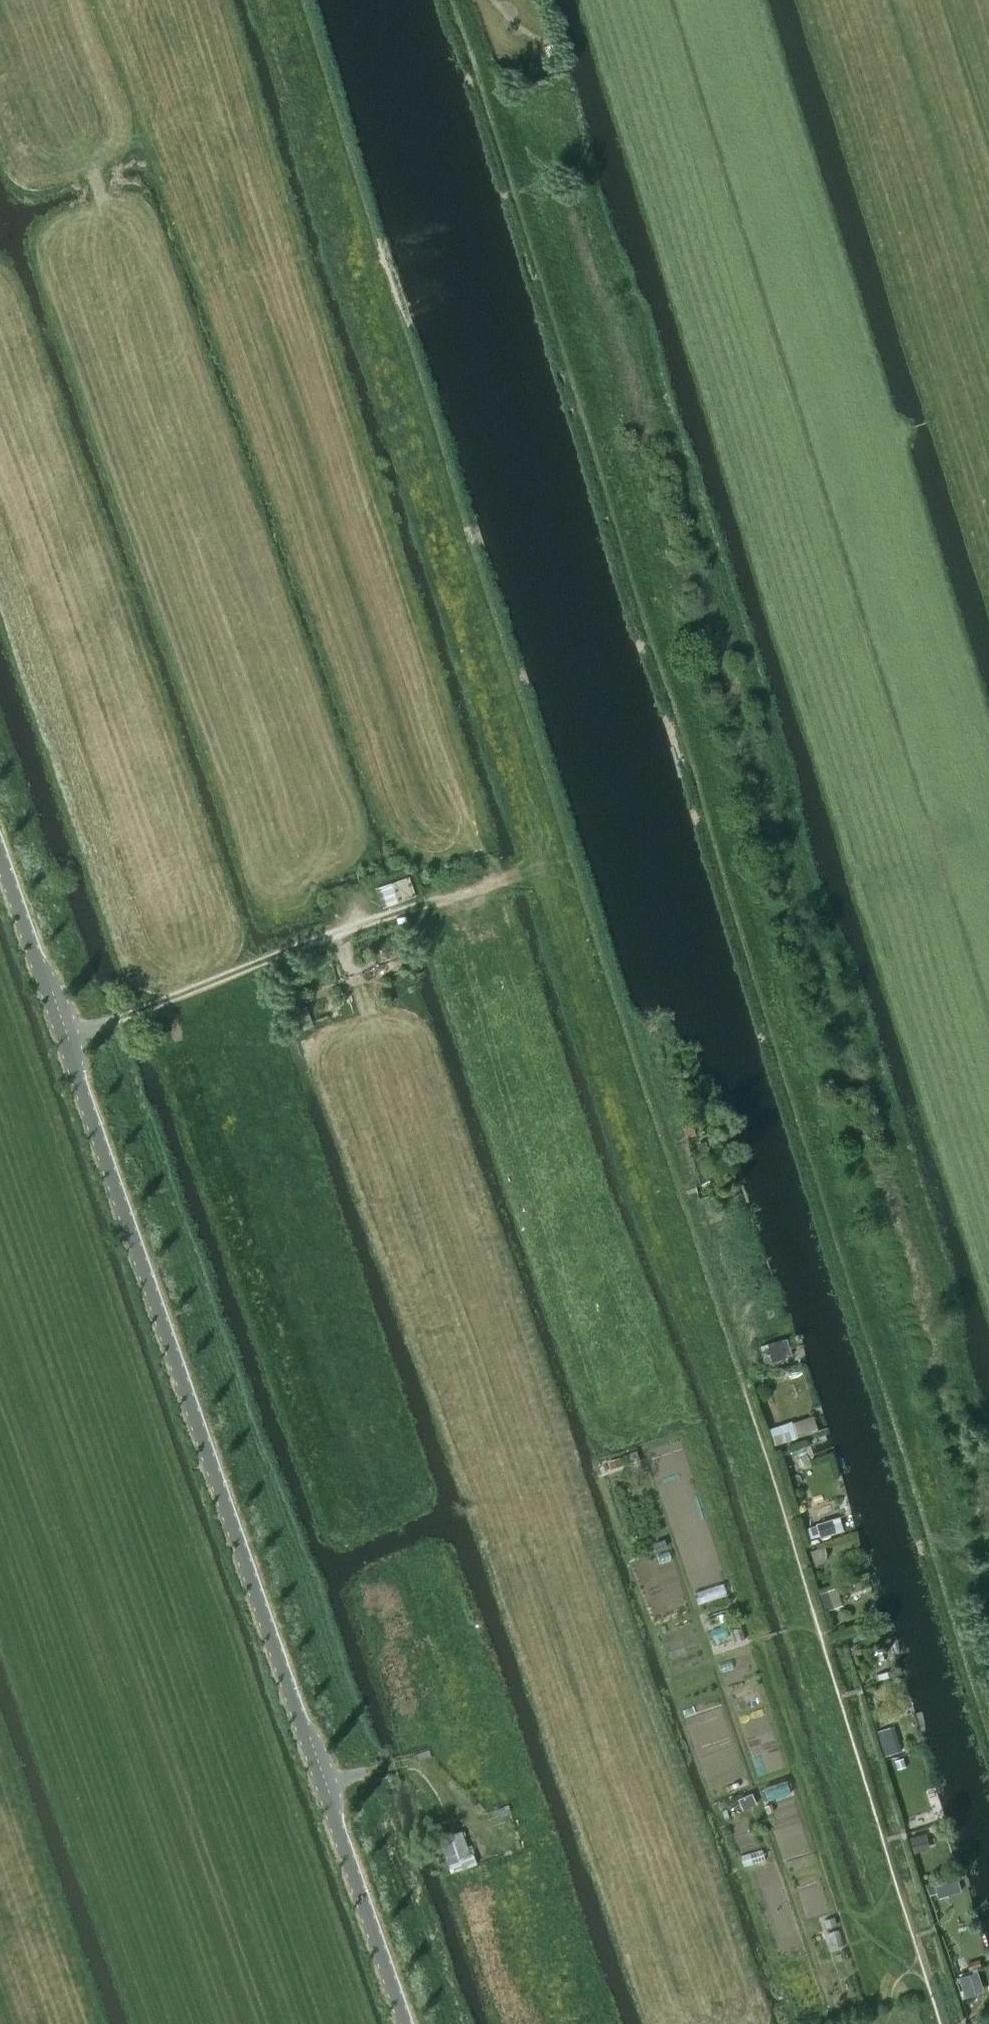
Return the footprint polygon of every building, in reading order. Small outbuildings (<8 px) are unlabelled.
[(385,908),(401,902),(391,875),(375,881),(385,908)] [(773,1434),(779,1448),(807,1437),(801,1422),(773,1434)] [(907,1739),(888,1744),(893,1763),(912,1757),(907,1739)] [(752,1794),(738,1799),(743,1810),(756,1804),(752,1794)] [(458,1831),(443,1836),(455,1870),(470,1864),(458,1831)] [(969,1975),(958,1978),(965,1997),(975,1993),(969,1975)]
